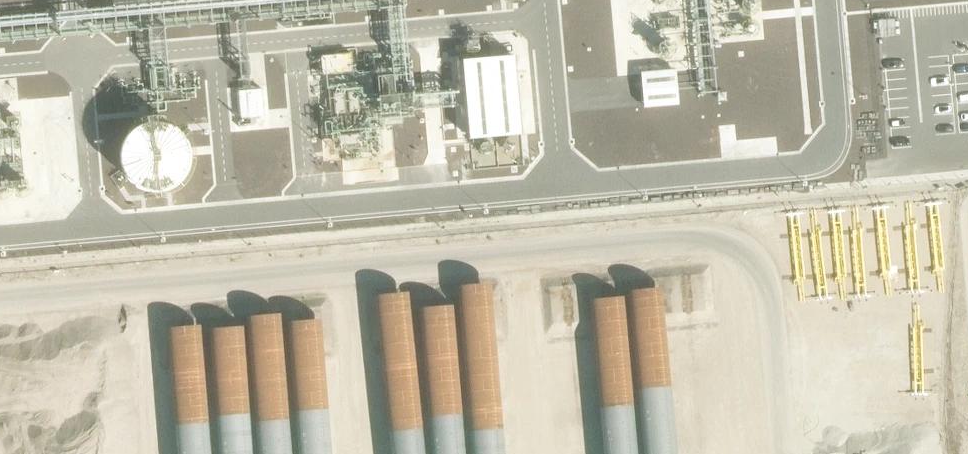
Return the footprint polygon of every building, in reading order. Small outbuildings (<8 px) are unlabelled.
[(138,120),(128,127),(122,136),(119,148),(120,159),(125,170),(133,179),(143,184),(155,186),(166,183),(176,178),(183,169),(187,159),(188,148),(186,137),(180,128),(171,121),(161,117),(149,116),(138,120)]
